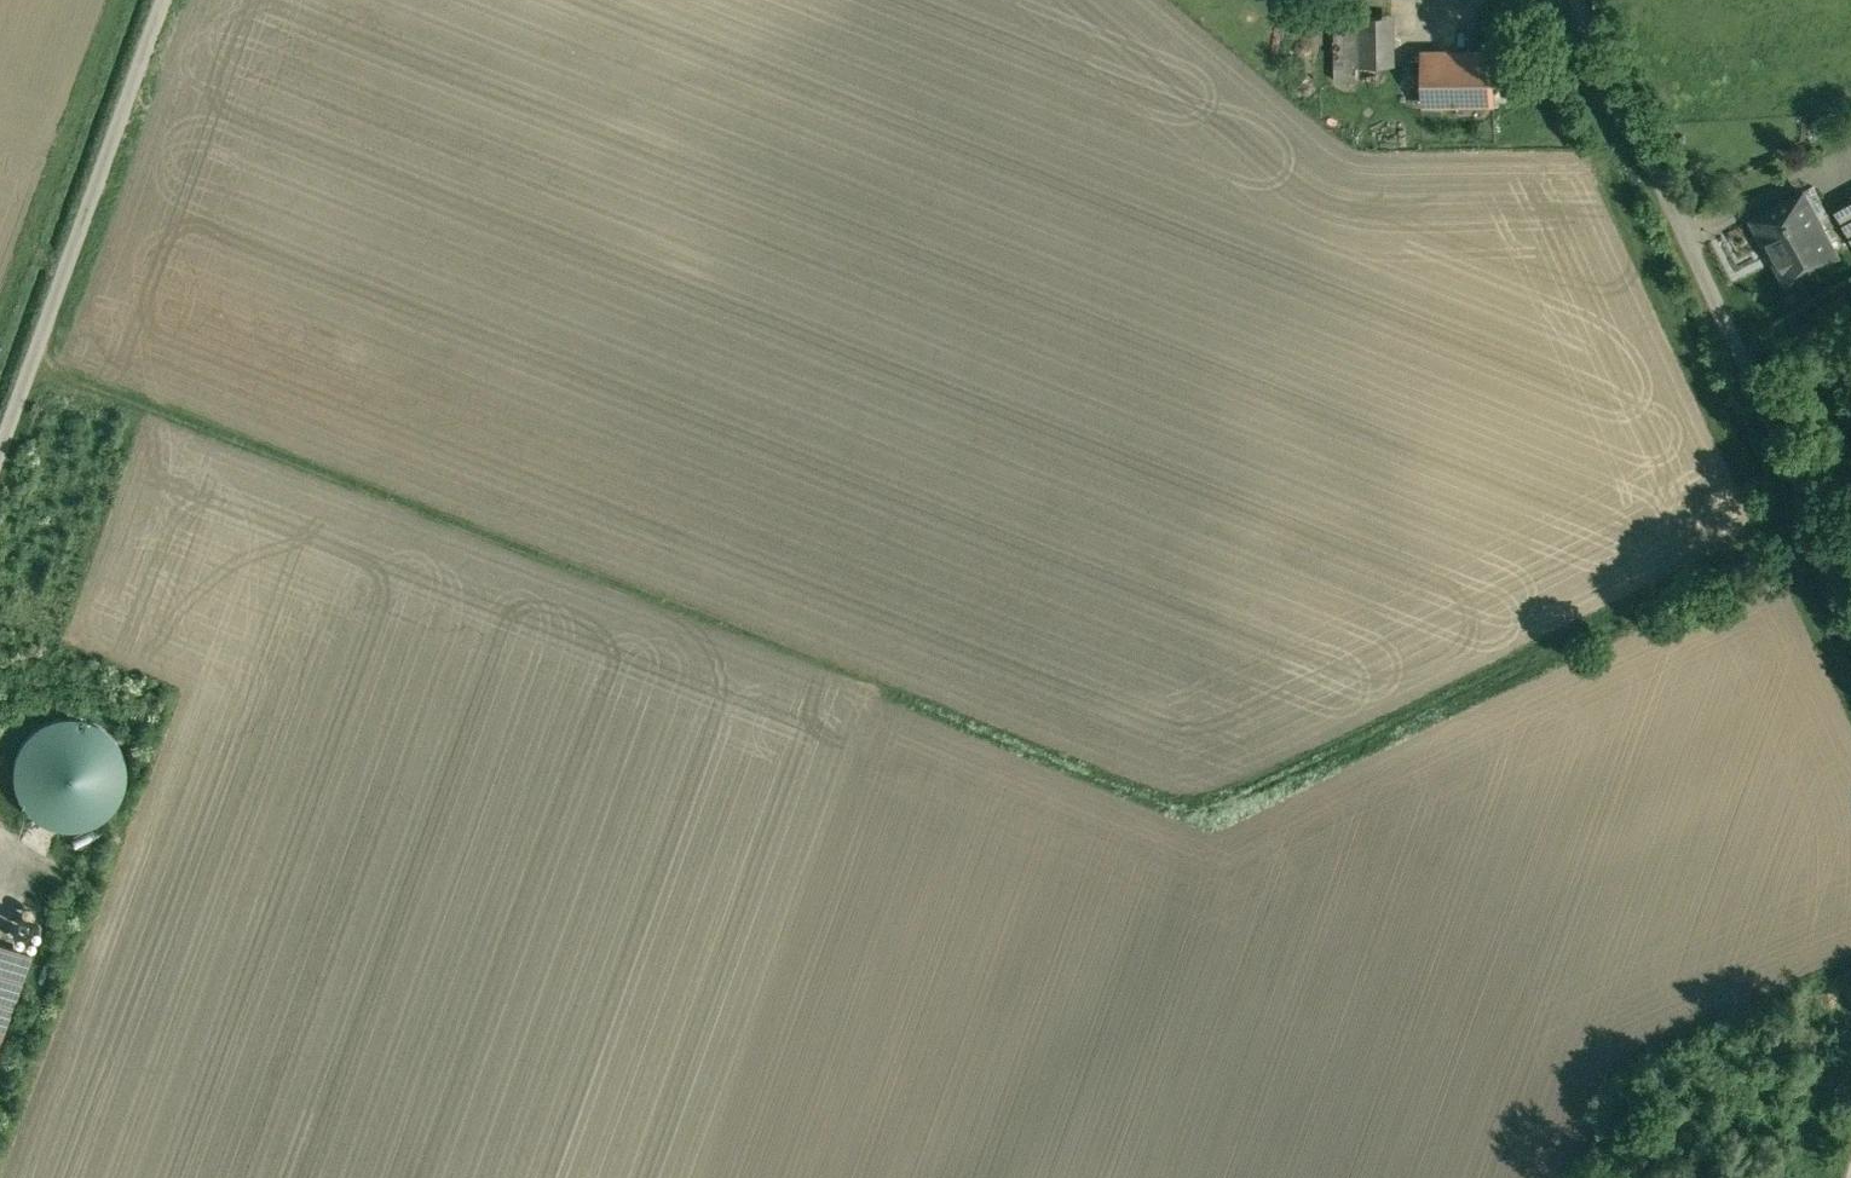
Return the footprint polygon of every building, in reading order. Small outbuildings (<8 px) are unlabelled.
[(1379,62),(1379,14),(1357,15),(1357,63),(1379,62)] [(1495,51),(1422,52),(1423,100),(1496,100),(1495,51)] [(1805,189),(1761,214),(1783,255),(1777,259),(1788,279),(1839,251),(1805,189)] [(1836,207),(1850,234),(1850,199),(1836,207)] [(32,814),(49,825),(68,829),(88,826),(105,817),(119,802),(126,784),(127,765),(121,746),(110,730),(93,719),(74,715),(57,716),(41,723),(27,734),(18,749),(14,765),(14,782),(20,799),(32,814)] [(0,944),(0,1036),(29,955),(0,944)]
